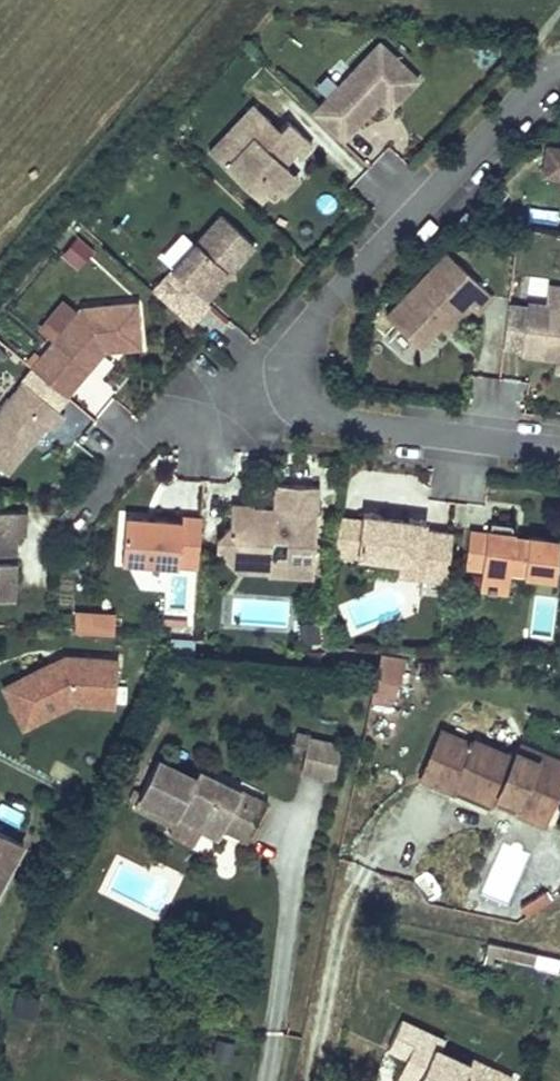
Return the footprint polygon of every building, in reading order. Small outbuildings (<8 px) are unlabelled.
[(338,142),(378,101),(387,110),(415,80),(377,44),(309,115),(338,142)] [(251,106),(207,154),(256,201),(286,170),(281,165),(292,153),(296,158),(309,145),(285,122),(281,126),(273,134),(264,125),(267,122),(251,106)] [(281,126),(272,117),(267,122),(264,125),(273,134),(281,126)] [(472,219),(464,211),(449,228),(457,235),(472,219)] [(252,247),(218,216),(150,292),(185,323),(187,326),(207,305),(202,301),(223,278),(222,270),(231,270),(252,247)] [(489,298),(443,254),(383,318),(416,349),(430,333),(430,325),(435,321),(439,325),(445,331),(466,308),(473,314),(489,298)] [(231,270),(222,270),(223,278),(231,278),(231,270)] [(546,286),(544,305),(559,308),(559,288),(546,286)] [(544,305),(524,303),(517,354),(537,356),(555,359),(556,359),(557,353),(559,354),(559,308),(544,305)] [(139,349),(134,304),(79,309),(29,369),(64,398),(102,352),(139,349)] [(439,325),(435,321),(430,325),(430,333),(439,325)] [(20,383),(0,407),(0,471),(5,476),(46,426),(50,431),(62,418),(20,383)] [(310,577),(315,487),(273,485),(271,510),(258,510),(257,515),(255,515),(249,509),(250,506),(228,505),(228,528),(222,533),(242,555),(267,556),(266,572),(266,575),(310,577)] [(23,537),(24,513),(0,512),(0,598),(11,598),(13,561),(5,561),(7,536),(14,536),(23,537)] [(444,582),(450,533),(422,529),(423,521),(398,518),(398,523),(385,521),(386,516),(360,513),(360,519),(355,557),(397,562),(417,565),(415,579),(421,579),(444,582)] [(360,519),(337,516),(332,554),(355,557),(360,519)] [(178,522),(123,518),(119,562),(175,567),(195,568),(199,519),(178,517),(178,522)] [(552,577),(557,540),(526,537),(525,539),(519,538),(518,541),(511,541),(512,535),(509,534),(510,525),(489,522),(487,532),(484,531),(484,534),(467,532),(462,566),(479,568),(477,588),(484,589),(484,591),(493,593),(493,590),(505,591),(508,569),(521,571),(521,574),(552,577)] [(242,555),(222,533),(214,540),(214,548),(234,571),(266,572),(267,556),(242,555)] [(14,536),(7,536),(5,561),(13,561),(14,536)] [(417,565),(397,562),(395,576),(415,579),(417,565)] [(168,609),(184,612),(189,579),(173,576),(168,609)] [(110,635),(111,620),(74,617),(73,633),(110,635)] [(371,680),(393,684),(399,657),(399,654),(377,652),(371,680)] [(116,714),(118,662),(11,658),(9,710),(116,714)] [(313,724),(307,755),(339,762),(346,731),(313,724)] [(439,731),(417,779),(449,793),(452,787),(490,805),(494,797),(542,819),(559,780),(559,775),(513,753),(510,760),(472,742),(470,746),(439,731)] [(513,753),(559,775),(559,765),(516,745),(513,753)] [(245,847),(263,809),(196,775),(188,791),(155,774),(136,811),(172,829),(179,814),(203,826),(199,835),(216,844),(221,835),(245,847)] [(494,797),(490,805),(539,827),(542,819),(494,797)] [(172,829),(170,833),(194,845),(199,835),(203,826),(179,814),(172,829)] [(22,846),(0,834),(0,888),(22,846)] [(493,893),(513,898),(525,850),(505,845),(493,893)] [(528,915),(551,901),(544,890),(521,903),(528,915)] [(536,955),(504,948),(501,960),(534,967),(536,955)] [(471,1062),(468,1069),(444,1057),(448,1048),(399,1025),(387,1050),(400,1056),(389,1079),(393,1080),(510,1080),(471,1062)]
